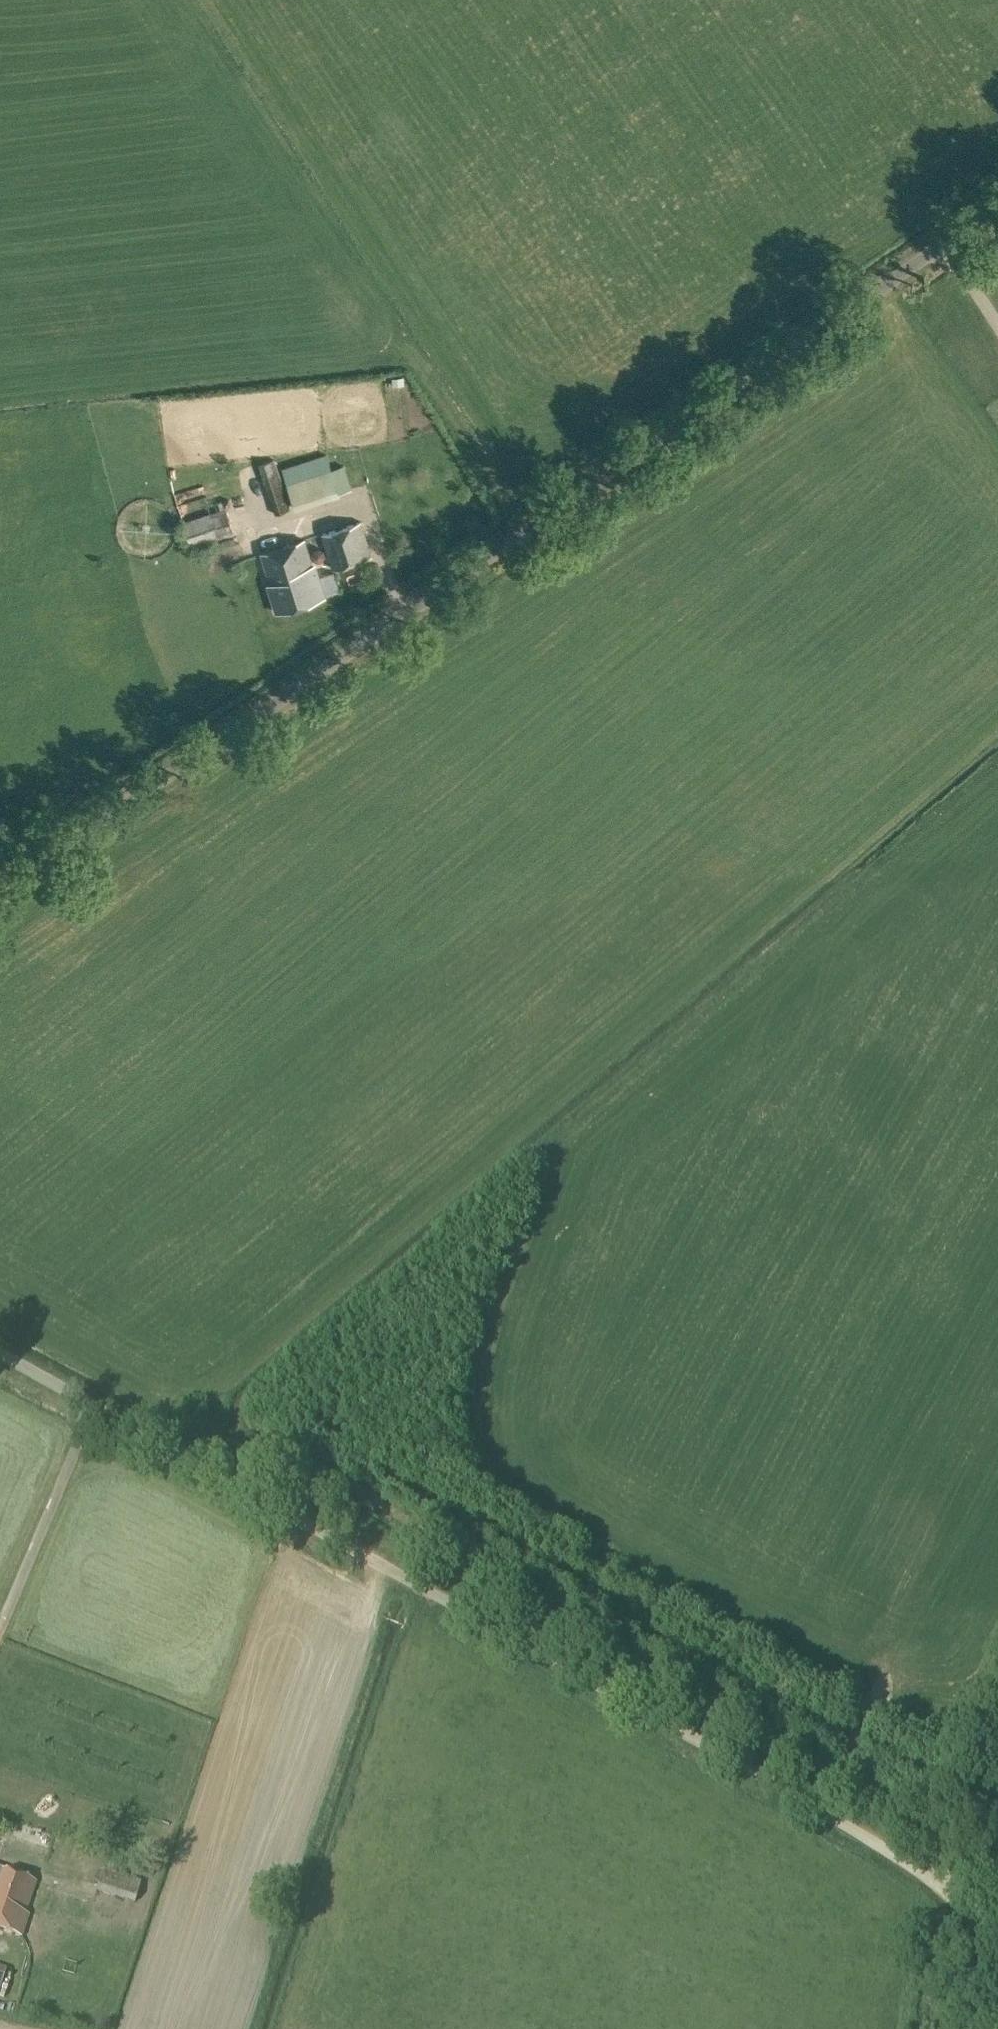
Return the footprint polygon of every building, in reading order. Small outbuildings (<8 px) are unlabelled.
[(283,468),(295,509),(340,495),(339,492),(352,488),(344,464),(321,472),(316,457),(283,468)] [(258,465),(275,514),(292,509),(275,459),(258,465)] [(183,522),(191,547),(235,533),(226,507),(183,522)] [(321,533),(332,568),(371,555),(360,521),(321,533)] [(269,588),(276,611),(325,595),(317,568),(313,569),(304,539),(261,553),(271,583),(269,584),(270,588),(269,588)] [(95,1891),(133,1903),(140,1881),(102,1869),(95,1891)] [(21,1937),(29,1915),(25,1914),(36,1882),(0,1870),(0,1930),(21,1937)]
